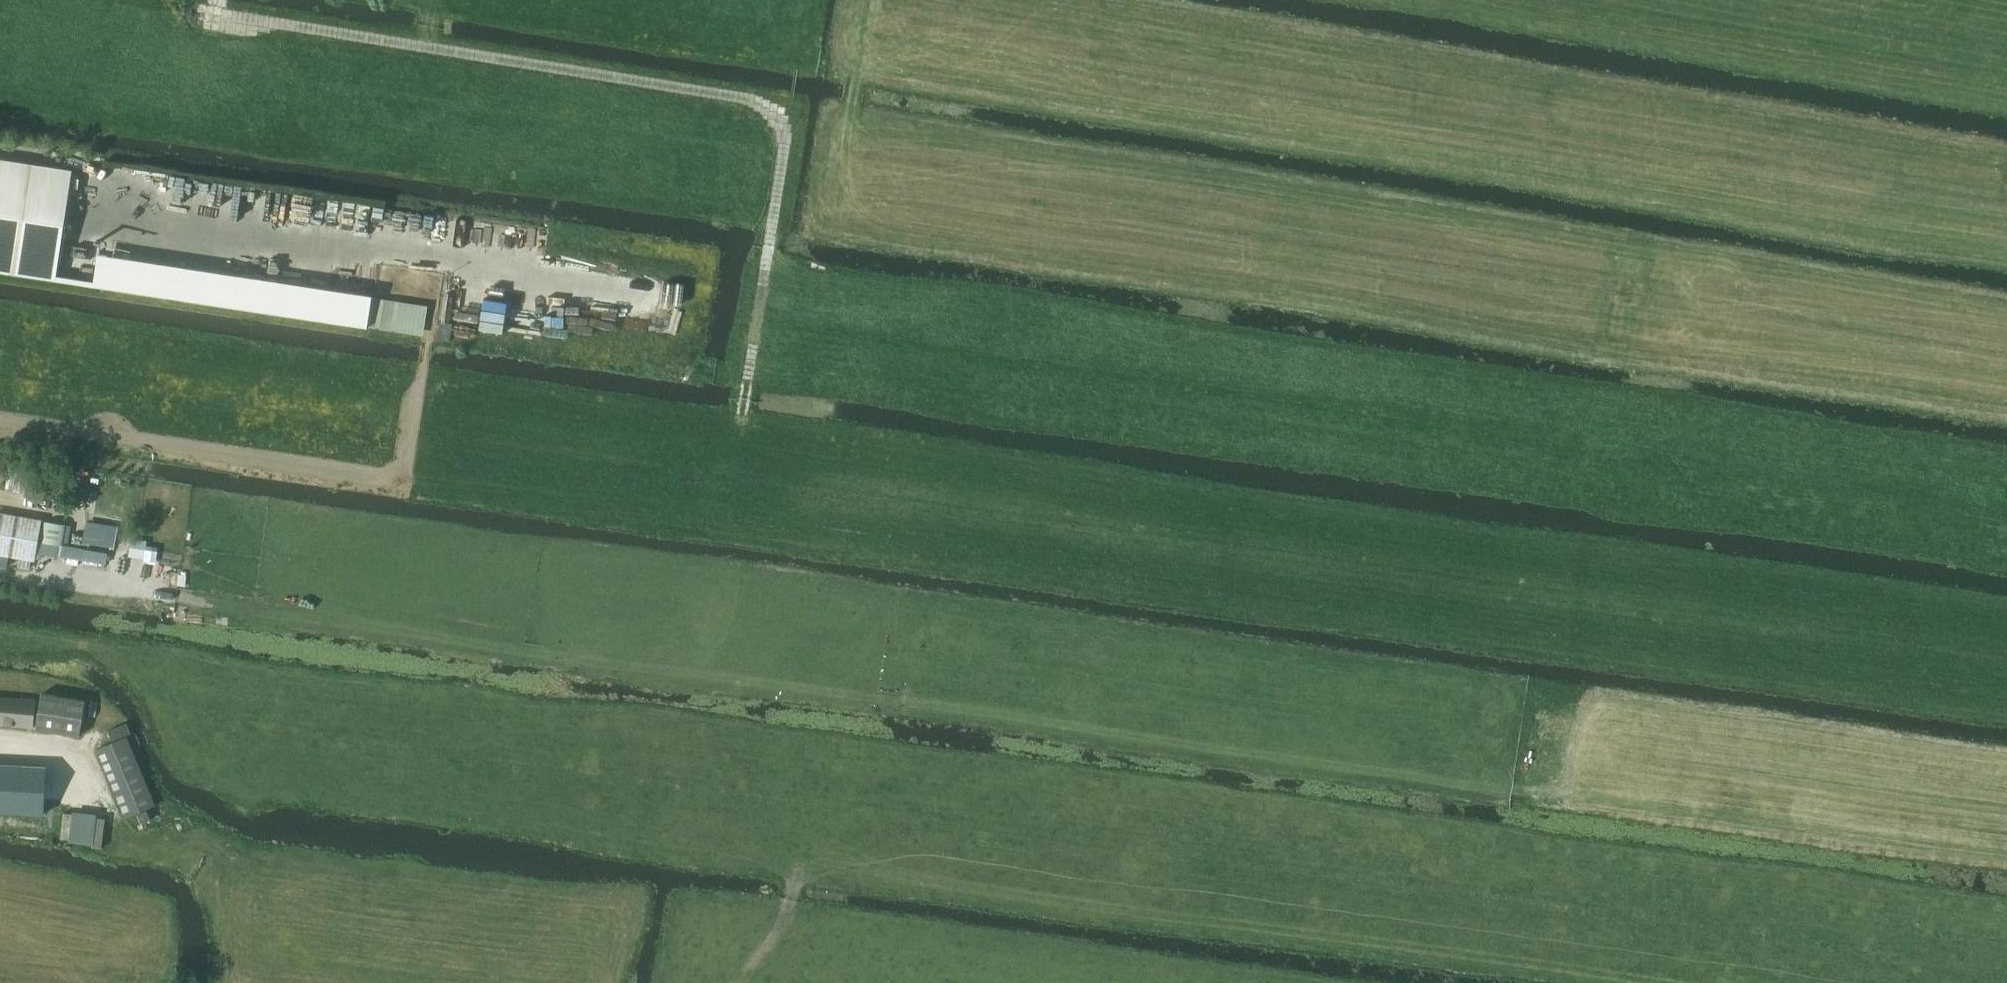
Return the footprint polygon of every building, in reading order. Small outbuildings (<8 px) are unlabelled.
[(56,280),(72,171),(0,160),(0,272),(56,280)] [(39,530),(41,522),(0,515),(0,556),(33,562),(35,550),(39,530)] [(61,546),(64,526),(44,522),(41,542),(61,546)] [(80,735),(86,702),(40,695),(35,728),(80,735)] [(36,700),(0,697),(0,725),(33,728),(36,700)] [(126,817),(155,805),(127,738),(132,736),(127,723),(108,732),(113,743),(97,749),(126,817)] [(43,815),(45,767),(0,764),(0,813),(43,815)] [(146,810),(136,814),(140,824),(150,820),(146,810)]
